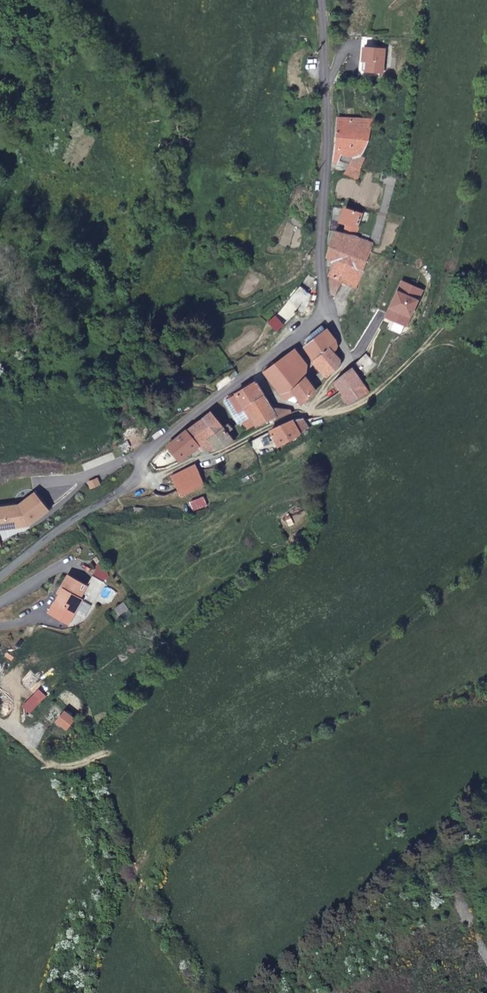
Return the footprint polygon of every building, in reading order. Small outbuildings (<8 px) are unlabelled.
[(371,39),(370,50),(377,51),(378,39),(371,39)] [(377,51),(370,50),(368,63),(372,63),(371,73),(387,76),(390,52),(377,51)] [(372,63),(368,63),(366,72),(363,72),(363,76),(386,79),(387,76),(371,73),(372,63)] [(349,167),(363,171),(373,121),(336,119),(333,161),(338,162),(341,153),(353,159),(349,167)] [(349,235),(357,214),(343,209),(339,223),(331,221),(330,229),(349,235)] [(331,296),(335,297),(341,283),(358,290),(371,252),(373,243),(336,231),(327,254),(333,262),(328,277),(330,278),(331,296)] [(400,280),(385,313),(394,317),(392,321),(404,326),(420,289),(400,280)] [(299,284),(287,298),(297,309),(303,314),(308,302),(309,301),(310,293),(299,284)] [(307,338),(310,343),(325,331),(321,327),(307,338)] [(304,347),(321,372),(327,379),(343,365),(334,352),(340,347),(326,330),(325,331),(310,343),(304,347)] [(305,379),(306,378),(309,366),(296,350),(288,355),(305,379)] [(366,354),(355,364),(366,375),(376,364),(366,354)] [(316,393),(306,378),(305,379),(288,355),(263,373),(282,399),(288,400),(295,396),(297,399),(304,403),(316,393)] [(347,405),(369,393),(351,370),(334,383),(347,405)] [(247,405),(264,396),(255,382),(225,401),(247,433),(259,426),(247,405)] [(277,416),(272,407),(264,396),(247,405),(259,426),(277,416)] [(293,409),(272,407),(277,416),(293,416),(293,409)] [(211,412),(166,445),(178,461),(197,447),(199,449),(210,442),(216,450),(231,443),(235,440),(229,432),(224,427),(211,412)] [(308,429),(302,419),(292,420),(269,431),(270,432),(278,447),(292,440),(308,429)] [(230,424),(224,427),(229,432),(234,429),(230,424)] [(196,468),(171,477),(180,496),(203,484),(196,468)] [(34,496),(19,508),(0,511),(0,533),(28,528),(47,513),(34,496)] [(105,584),(93,577),(88,588),(68,577),(61,589),(63,591),(55,604),(59,606),(53,617),(69,626),(84,601),(92,606),(105,584)] [(53,617),(59,606),(55,604),(49,615),(53,617)] [(75,718),(66,711),(58,721),(67,728),(75,718)]
